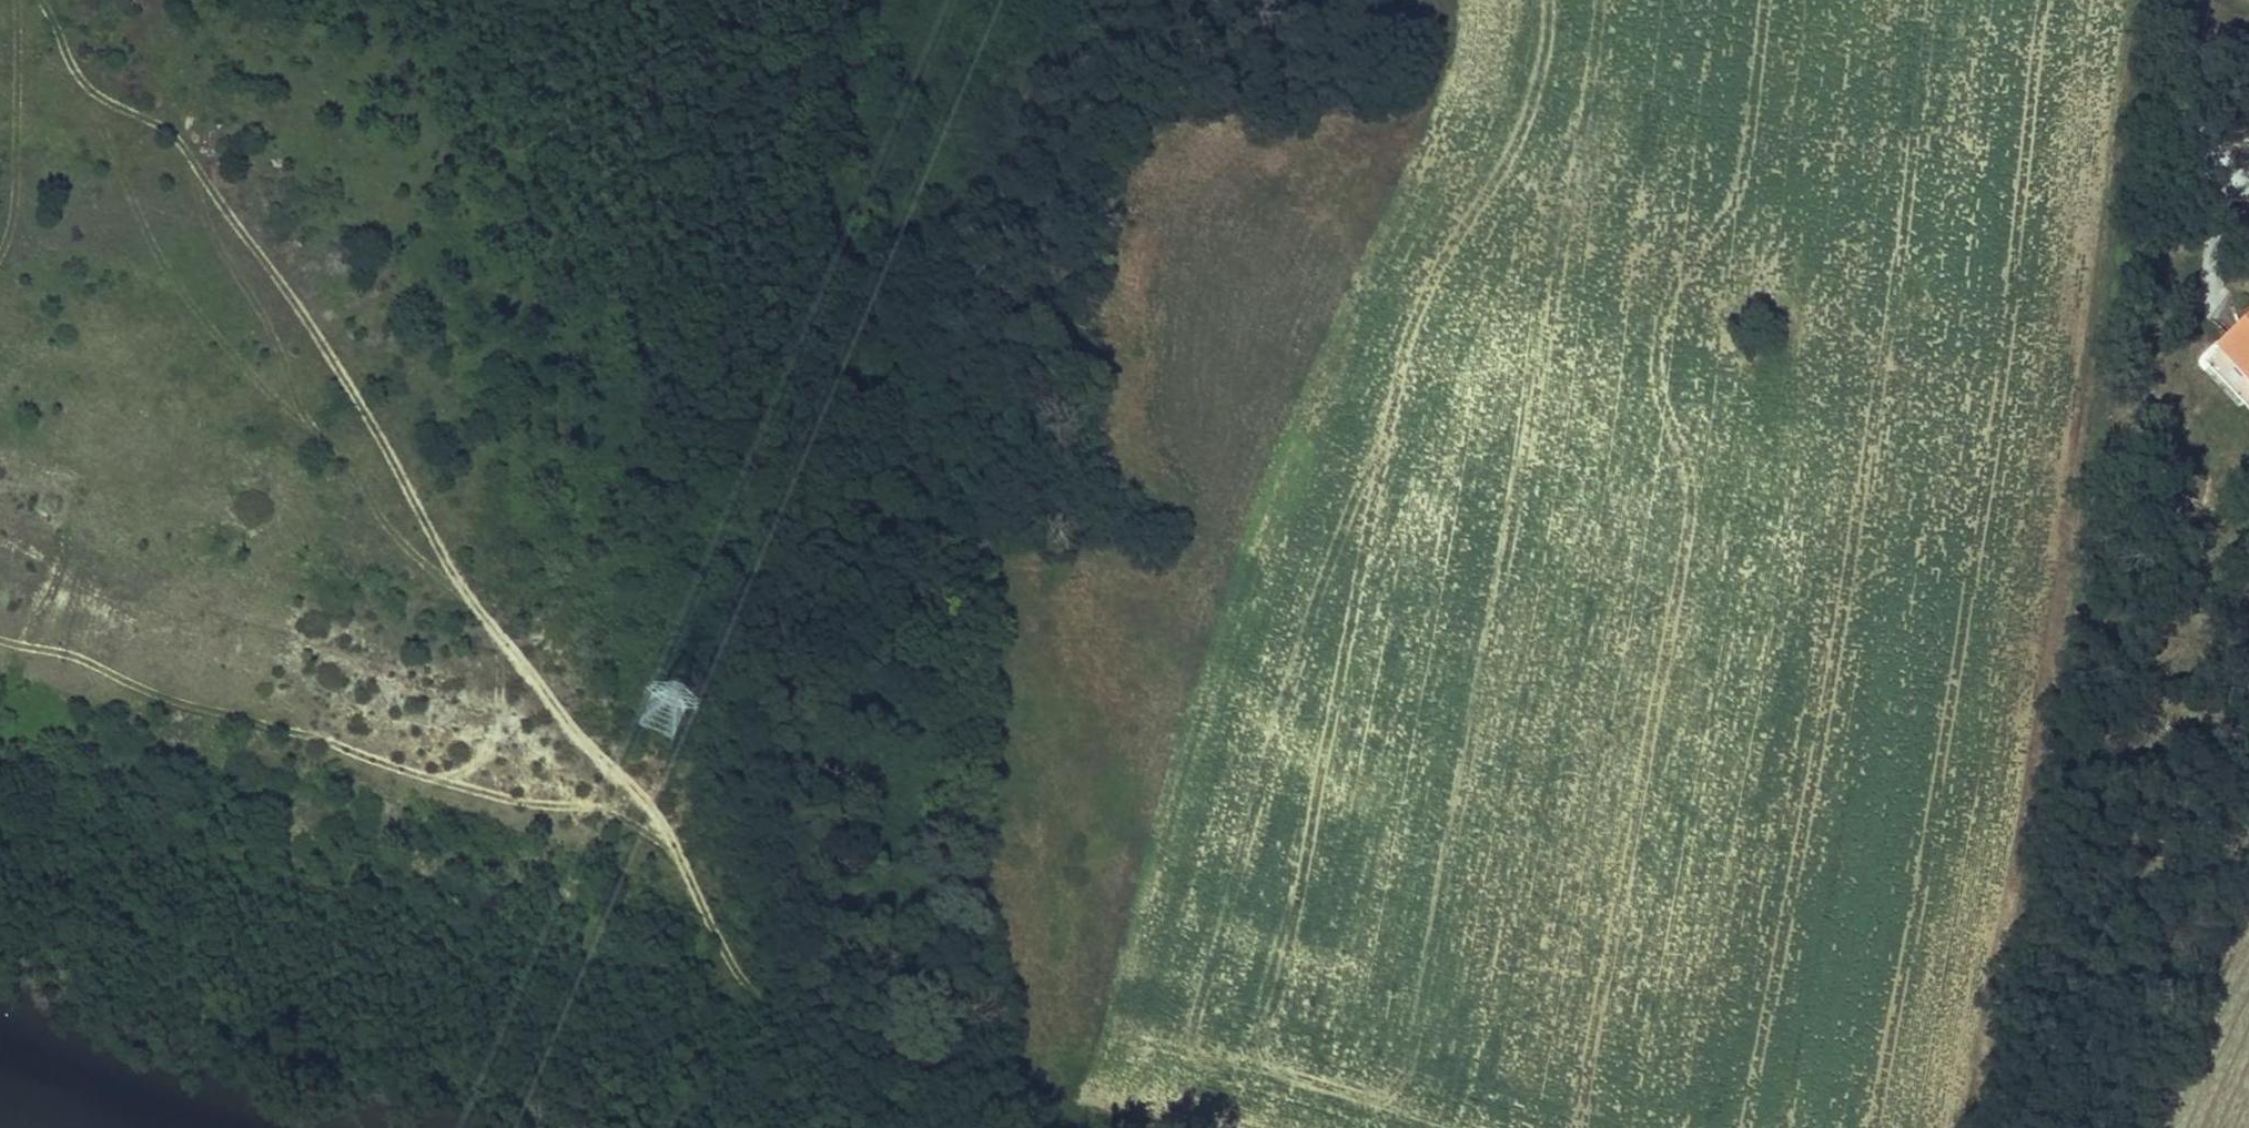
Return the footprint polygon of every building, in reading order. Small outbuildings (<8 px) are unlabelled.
[(2219,340),(2248,372),(2248,312),(2219,340)]
